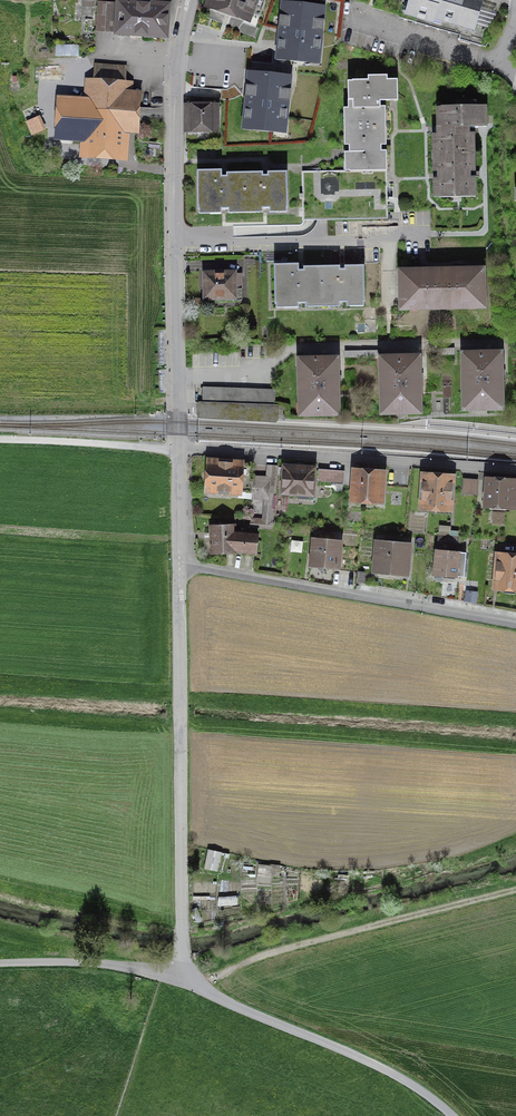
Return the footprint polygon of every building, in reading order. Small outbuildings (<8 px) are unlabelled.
[(202,11),(248,26),(257,0),(206,0),(202,11)] [(328,0),(283,0),(279,58),(325,62),(329,0),(328,0)] [(406,21),(475,39),(483,8),(453,0),(411,0),(406,21)] [(172,8),(109,1),(105,35),(168,42),(172,8)] [(94,68),(93,83),(85,83),(84,102),(56,100),(53,144),(79,146),(78,161),(128,165),(130,136),(139,137),(142,96),(132,96),(132,87),(125,85),(126,70),(94,68)] [(294,77),(246,72),(241,129),(288,133),(294,77)] [(344,126),(386,124),(385,111),(381,111),(381,105),(398,104),(397,84),(387,84),(387,80),(369,81),(370,85),(348,86),(348,112),(344,112),(344,126)] [(52,132),(40,104),(19,113),(31,141),(52,132)] [(219,107),(191,107),(192,133),(220,133),(219,107)] [(433,136),(433,152),(476,151),(476,136),(470,136),(470,130),(488,130),(488,109),(438,110),(438,136),(433,136)] [(386,124),(344,126),(345,149),(349,149),(350,155),(345,155),(345,174),(388,173),(387,154),(381,155),(381,148),(386,148),(386,124)] [(476,201),(476,151),(433,152),(434,201),(476,201)] [(245,213),(244,171),(226,172),(226,176),(221,176),(220,170),(197,170),(198,215),(222,215),(222,208),(228,208),(228,213),(245,213)] [(244,171),(245,213),(262,213),(262,208),(270,208),(270,213),(287,213),(287,172),(268,172),(269,176),(262,176),(262,171),(244,171)] [(303,174),(303,219),(388,218),(388,173),(345,174),(303,174)] [(339,266),(321,266),(303,267),(303,270),(300,270),(298,270),(298,265),(273,265),(274,308),(298,308),(298,303),(306,303),(306,306),(322,306),(339,306),(339,302),(347,302),(347,306),(364,306),(363,266),(345,267),(345,270),(343,270),(339,271),(339,266)] [(485,267),(441,269),(443,310),(486,309),(485,267)] [(398,311),(443,310),(441,269),(397,270),(398,311)] [(240,274),(206,274),(205,303),(240,304),(240,274)] [(504,351),(461,352),(462,414),(505,413),(504,351)] [(422,356),(379,357),(380,417),(423,416),(422,356)] [(339,357),(296,358),(298,418),(341,416),(339,357)] [(275,389),(203,387),(202,401),(202,403),(235,404),(275,406),(275,404),(275,389)] [(253,464),(207,461),(205,491),(250,493),(250,497),(265,498),(264,519),(272,519),(276,467),(267,466),(266,479),(252,478),(253,464)] [(317,468),(282,465),(280,498),(314,500),(317,468)] [(318,469),(318,481),(345,482),(345,469),(318,469)] [(387,472),(352,469),(349,504),(384,507),(387,472)] [(456,477),(421,474),(419,513),(453,515),(456,477)] [(479,494),(479,478),(464,478),(463,493),(479,494)] [(485,479),(482,509),(515,512),(515,482),(485,479)] [(258,536),(234,533),(234,527),(211,527),(213,557),(235,555),(256,557),(258,536)] [(450,530),(439,530),(438,539),(450,539),(450,530)] [(343,543),(311,541),(309,570),(341,573),(343,543)] [(411,546),(375,543),(372,575),(409,578),(411,546)] [(463,555),(436,552),(434,578),(460,581),(463,555)] [(496,555),(493,592),(515,594),(515,557),(496,555)] [(205,868),(218,870),(222,850),(208,848),(205,868)] [(222,852),(220,868),(227,868),(229,853),(222,852)] [(272,876),(281,876),(281,864),(259,863),(259,882),(272,882),(272,876)]
